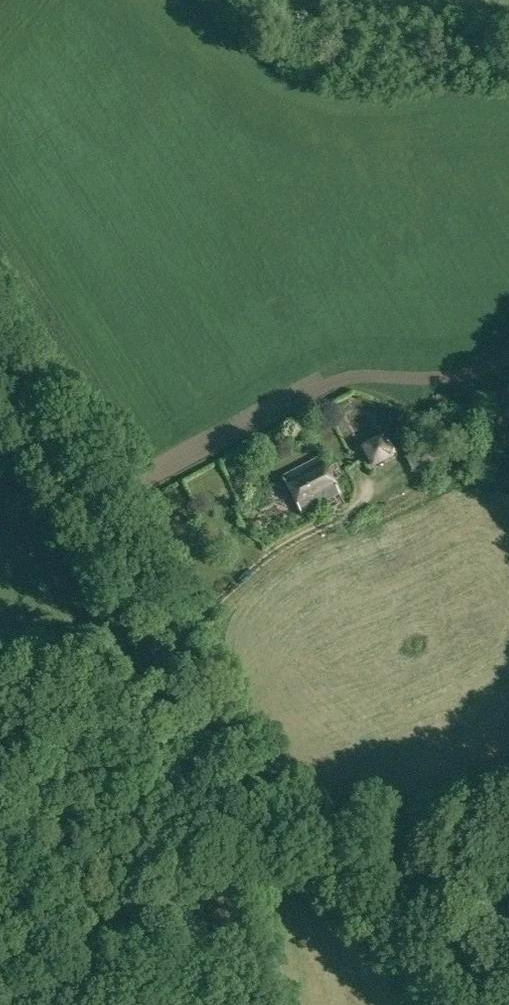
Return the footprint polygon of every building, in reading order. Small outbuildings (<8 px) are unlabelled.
[(377,416),(385,432),(396,426),(394,422),(398,420),(412,426),(414,420),(389,409),(377,416)] [(453,435),(458,445),(475,436),(471,427),(453,435)] [(360,445),(371,468),(393,456),(381,434),(360,445)] [(407,457),(415,473),(445,456),(437,441),(407,457)] [(283,477),(302,513),(338,494),(319,458),(283,477)]
